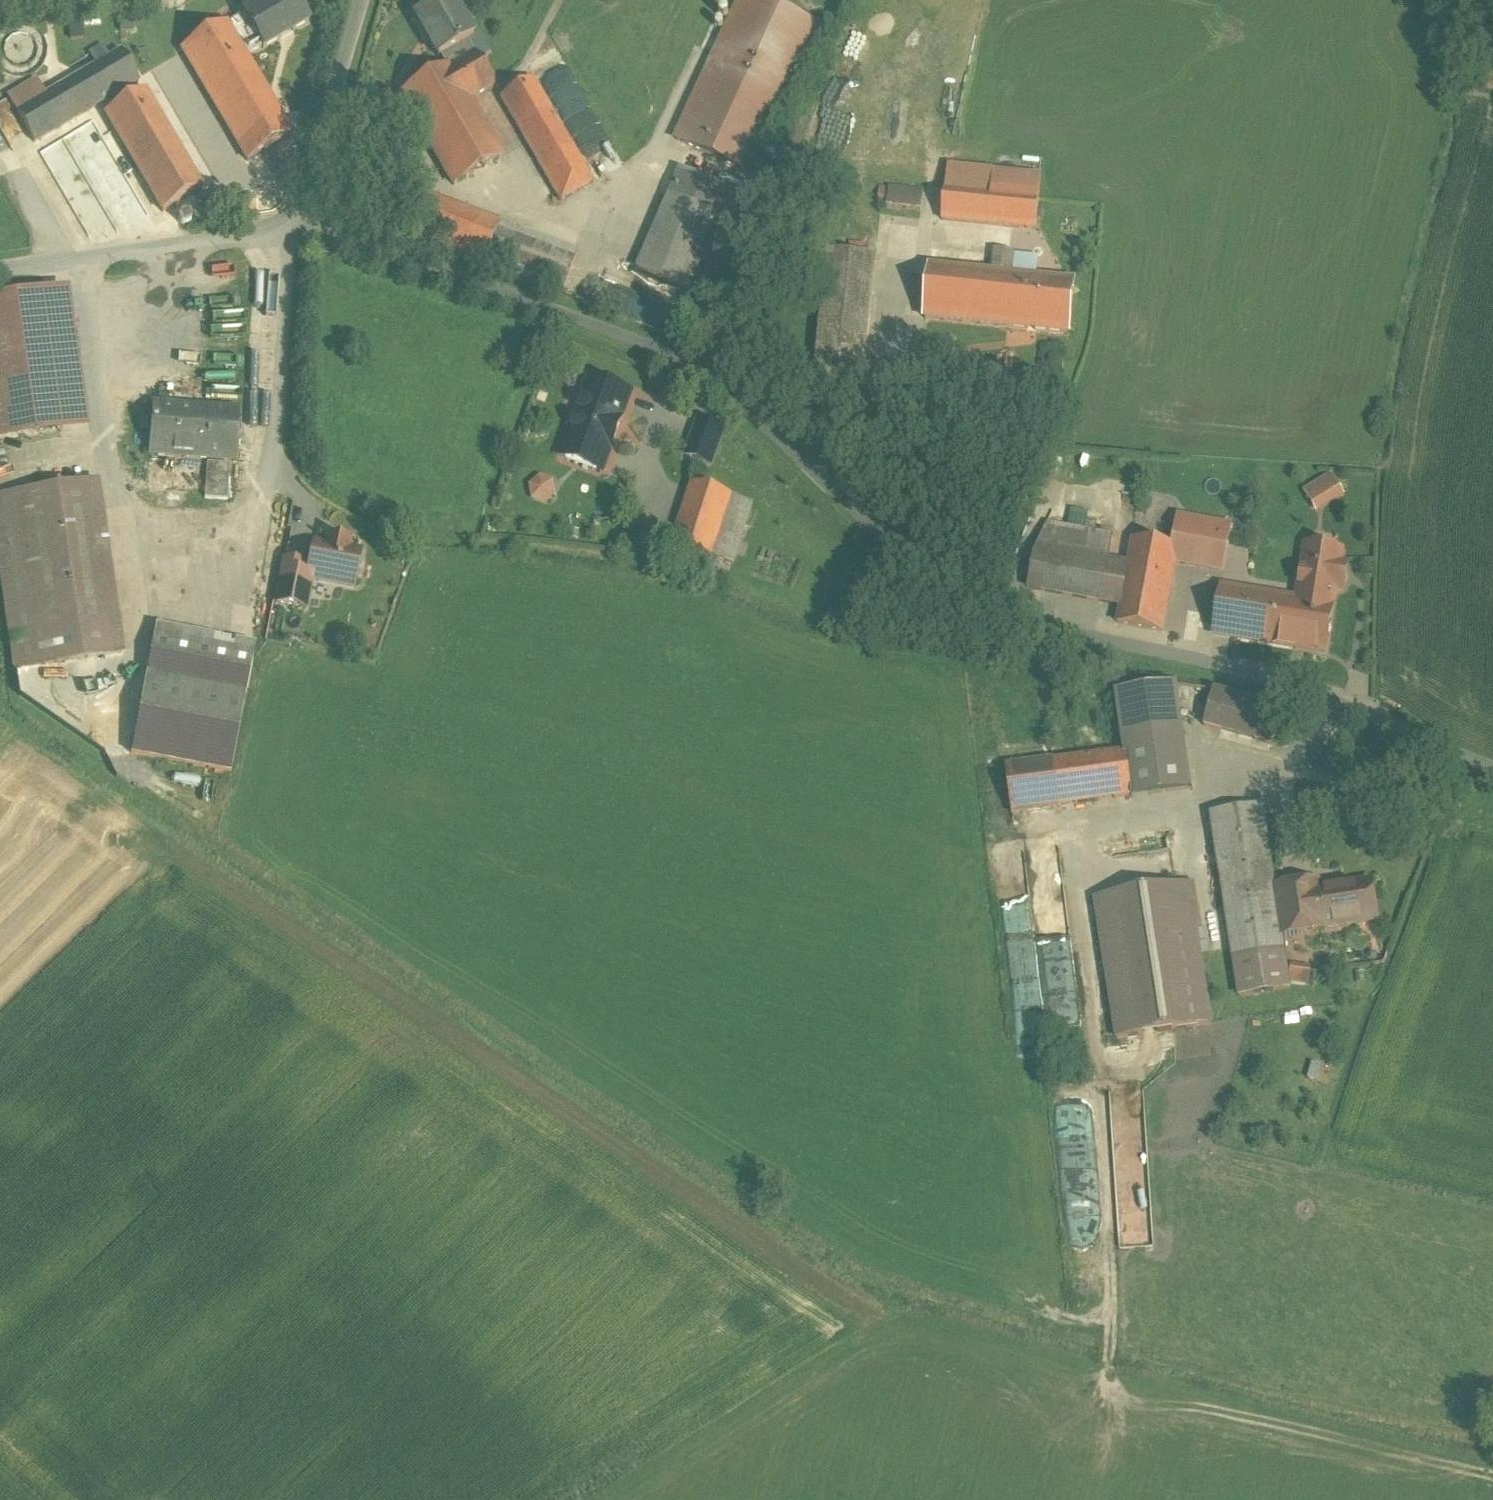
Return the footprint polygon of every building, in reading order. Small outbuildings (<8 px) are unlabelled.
[(243,16),(245,19),(229,28),(247,58),(262,48),(263,50),(310,23),(296,0),(271,0),(243,16)] [(414,17),(415,18),(418,16),(432,40),(429,42),(438,59),(440,58),(447,69),(472,55),(465,43),(474,38),(452,0),(444,0),(414,17)] [(678,142),(753,177),(821,29),(759,0),(744,0),(678,142)] [(229,28),(227,24),(182,51),(248,163),(293,136),(247,58),(229,28)] [(18,113),(17,114),(35,143),(140,82),(122,52),(45,97),(18,113)] [(446,69),(401,95),(454,187),(503,158),(470,101),(494,87),(474,54),(472,55),(447,69),(446,69)] [(593,184),(532,80),(500,98),(561,202),(593,184)] [(37,83),(9,99),(18,113),(45,97),(37,83)] [(145,91),(106,115),(163,213),(203,189),(145,91)] [(746,200),(682,172),(639,271),(703,299),(746,200)] [(992,195),(946,190),(943,222),(1037,231),(1042,178),(994,173),(992,195)] [(923,195),(890,191),(887,209),(921,213),(923,195)] [(499,225),(420,195),(406,234),(484,264),(485,264),(499,225)] [(206,218),(206,216),(206,213),(204,211),(202,210),(200,210),(197,210),(195,211),(194,214),(193,216),(194,218),(195,221),(198,222),(200,222),(202,222),(204,220),(206,218)] [(192,223),(192,220),(192,218),(190,216),(188,214),(186,214),(183,214),(181,216),(180,218),(179,220),(180,223),(181,225),(183,226),(186,227),(188,226),(190,225),(192,223)] [(872,261),(830,257),(816,384),(860,389),(874,260),(872,260),(872,261)] [(1015,277),(931,269),(926,321),(1010,329),(1015,277)] [(1075,284),(1015,277),(1010,329),(1069,335),(1075,284)] [(0,300),(0,443),(62,434),(42,294),(0,300)] [(632,396),(590,381),(578,415),(582,416),(575,436),(571,435),(562,459),(603,474),(604,473),(602,472),(610,450),(612,451),(623,421),(621,420),(629,397),(631,397),(632,396)] [(237,413),(153,407),(150,454),(233,460),(237,413)] [(702,420),(690,463),(710,469),(722,425),(702,420)] [(231,466),(207,464),(205,500),(228,501),(231,466)] [(1331,474),(1303,492),(1317,514),(1345,496),(1331,474)] [(546,508),(555,485),(531,476),(522,499),(546,508)] [(733,499),(694,486),(674,547),(713,559),(733,499)] [(0,501),(0,561),(16,670),(122,654),(105,535),(106,535),(98,487),(0,501)] [(733,499),(713,559),(733,566),(753,505),(733,499)] [(1230,528),(1182,519),(1176,549),(1178,549),(1175,564),(1221,573),(1230,528)] [(1113,537),(1048,525),(1037,550),(1049,553),(1108,564),(1113,537)] [(1176,549),(1134,541),(1129,567),(1122,607),(1119,624),(1118,624),(1163,633),(1163,632),(1162,632),(1175,564),(1178,549),(1176,549)] [(349,546),(328,542),(327,548),(315,546),(310,570),(308,580),(310,580),(353,588),(359,555),(347,552),(349,546)] [(1341,554),(1307,548),(1299,601),(1299,602),(1302,603),(1303,602),(1332,607),(1335,589),(1342,590),(1346,567),(1339,566),(1341,554)] [(1049,553),(1037,550),(1028,590),(1042,592),(1049,553)] [(1108,564),(1049,553),(1042,592),(1101,603),(1108,564)] [(303,566),(285,563),(277,604),(305,609),(310,580),(308,580),(310,570),(302,568),(303,566)] [(1129,567),(1108,564),(1101,603),(1122,607),(1129,567)] [(1299,601),(1223,589),(1215,636),(1325,654),(1333,607),(1332,607),(1303,602),(1302,603),(1299,602),(1299,601)] [(256,647),(156,628),(131,755),(231,774),(256,647)] [(1144,751),(1054,763),(1054,762),(1006,769),(1012,815),(1060,808),(1060,807),(1150,795),(1150,796),(1191,790),(1176,685),(1136,690),(1144,751)] [(1282,711),(1214,692),(1204,728),(1273,747),(1282,711)] [(1262,809),(1212,817),(1238,985),(1289,977),(1283,938),(1275,892),(1262,809)] [(1372,883),(1320,891),(1319,885),(1275,892),(1283,938),(1325,931),(1378,923),(1372,883)] [(1194,887),(1096,901),(1118,1040),(1212,1026),(1197,931),(1201,930),(1194,887)] [(1311,975),(1292,973),(1290,983),(1309,986),(1311,975)]
